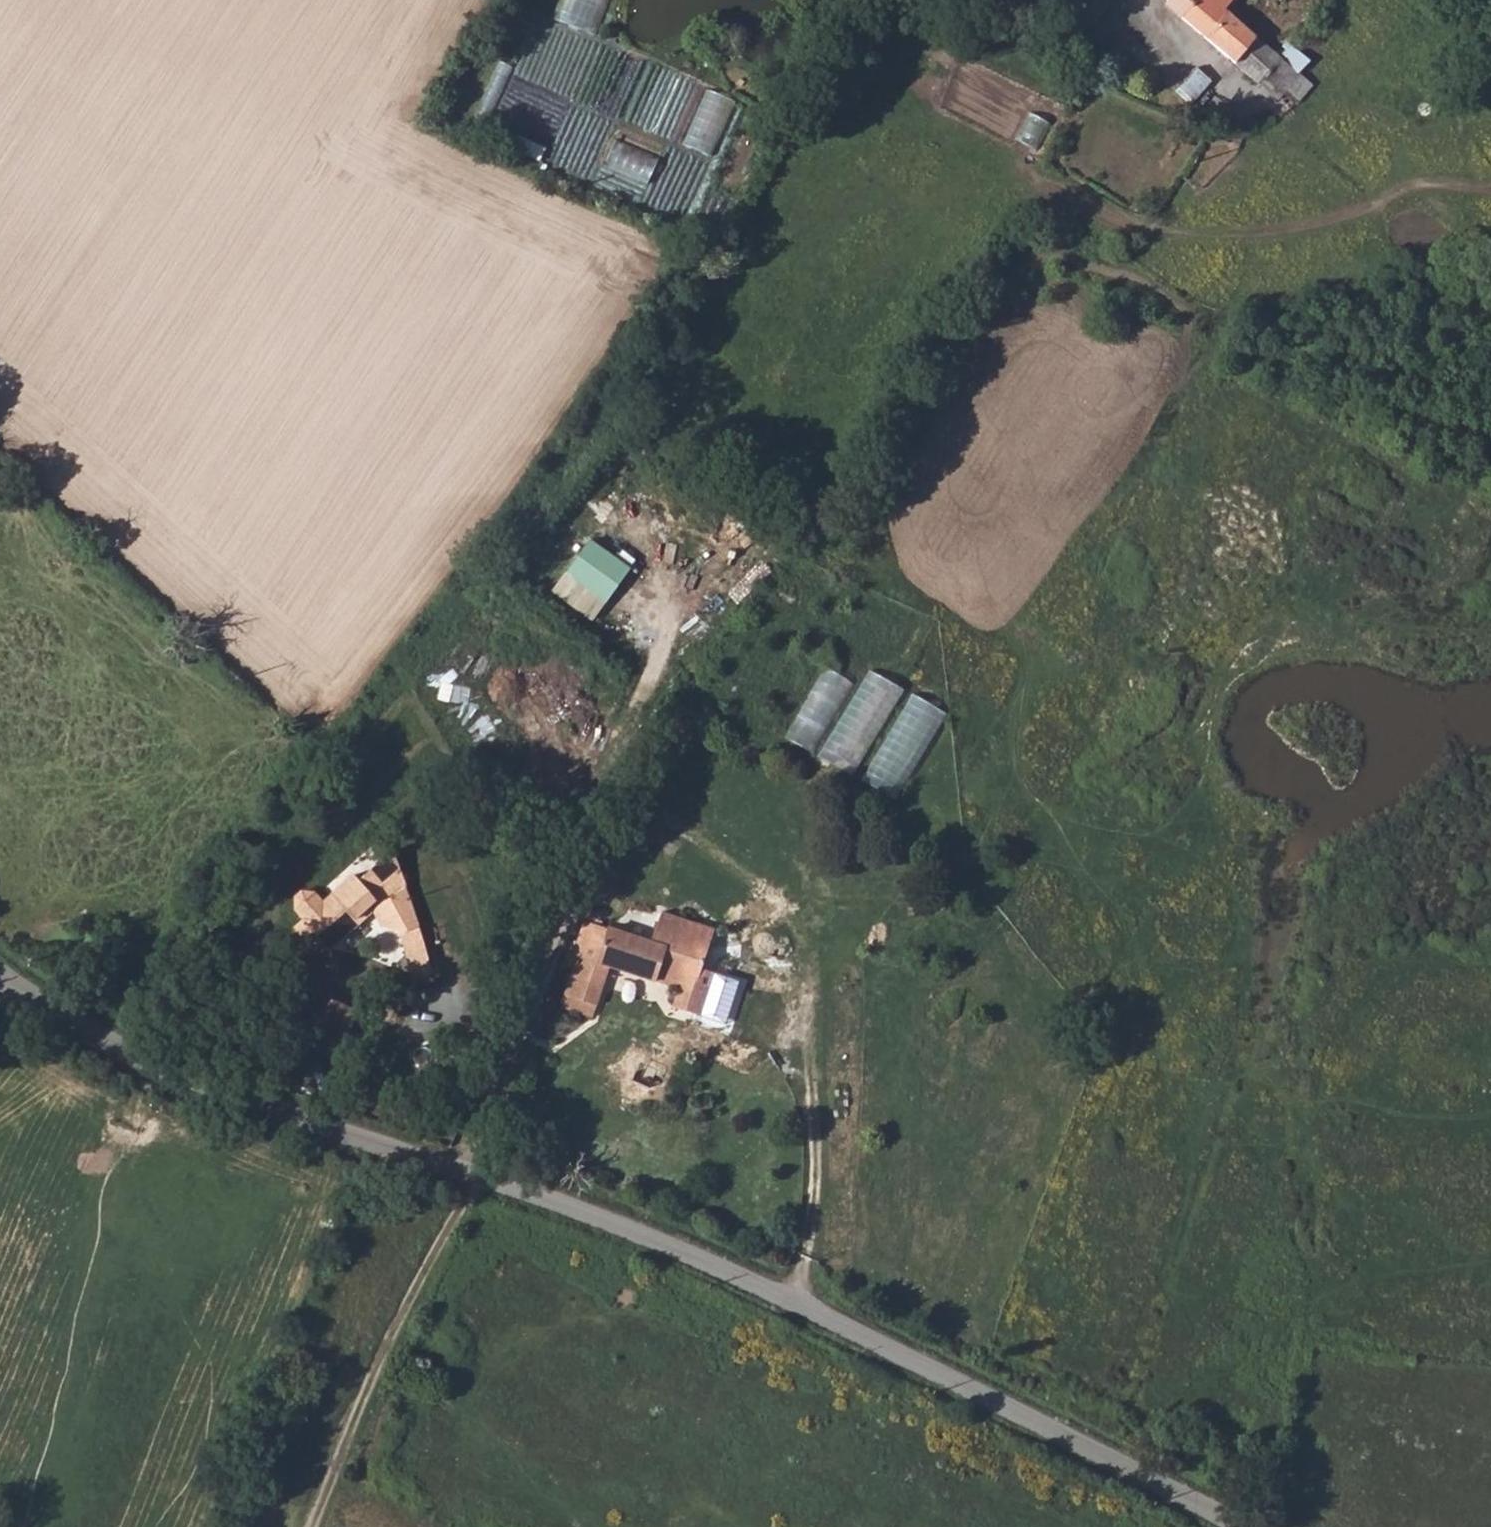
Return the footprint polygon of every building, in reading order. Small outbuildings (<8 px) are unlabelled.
[(608,0),(559,0),(553,14),(594,32),(608,0)] [(1179,1),(1267,87),(1288,105),(1301,92),(1306,97),(1317,86),(1292,64),(1233,8),(1240,0),(1180,0),(1179,1)] [(1204,69),(1183,88),(1196,102),(1218,82),(1204,69)] [(651,180),(661,154),(617,137),(607,163),(651,180)] [(822,664),(791,738),(821,751),(852,677),(822,664)] [(869,667),(821,756),(857,775),(905,686),(869,667)] [(866,780),(901,798),(945,708),(910,691),(866,780)] [(315,891),(293,908),(334,960),(368,924),(404,934),(427,1015),(447,1014),(424,929),(395,855),(327,902),(315,891)] [(661,904),(648,944),(717,968),(732,930),(661,904)] [(567,950),(560,966),(569,970),(556,1005),(587,1016),(605,965),(668,988),(664,1003),(700,1016),(716,973),(717,968),(648,944),(585,923),(575,953),(567,950)] [(716,973),(700,1016),(694,1031),(762,1054),(784,995),(716,973)] [(301,1048),(336,1059),(356,995),(322,984),(301,1048)]
